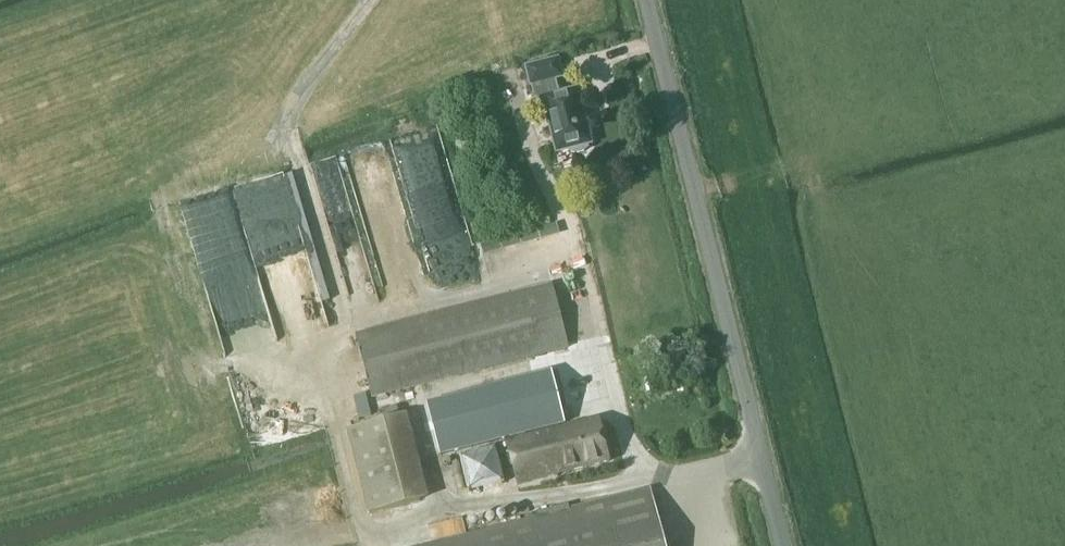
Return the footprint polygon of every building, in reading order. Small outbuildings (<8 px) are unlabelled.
[(558,59),(528,67),(533,86),(535,85),(539,102),(545,100),(558,151),(570,147),(571,152),(576,153),(581,153),(586,151),(590,148),(589,143),(592,142),(590,137),(593,136),(591,125),(588,126),(578,89),(561,93),(557,78),(563,77),(558,59)] [(371,397),(568,347),(552,284),(355,334),(371,397)] [(452,448),(547,424),(549,431),(506,442),(517,485),(608,461),(597,419),(565,427),(563,420),(565,419),(559,394),(445,423),(452,448)] [(408,411),(347,429),(367,513),(430,496),(408,411)] [(651,490),(571,510),(569,505),(525,516),(526,522),(429,545),(665,545),(651,490)]
